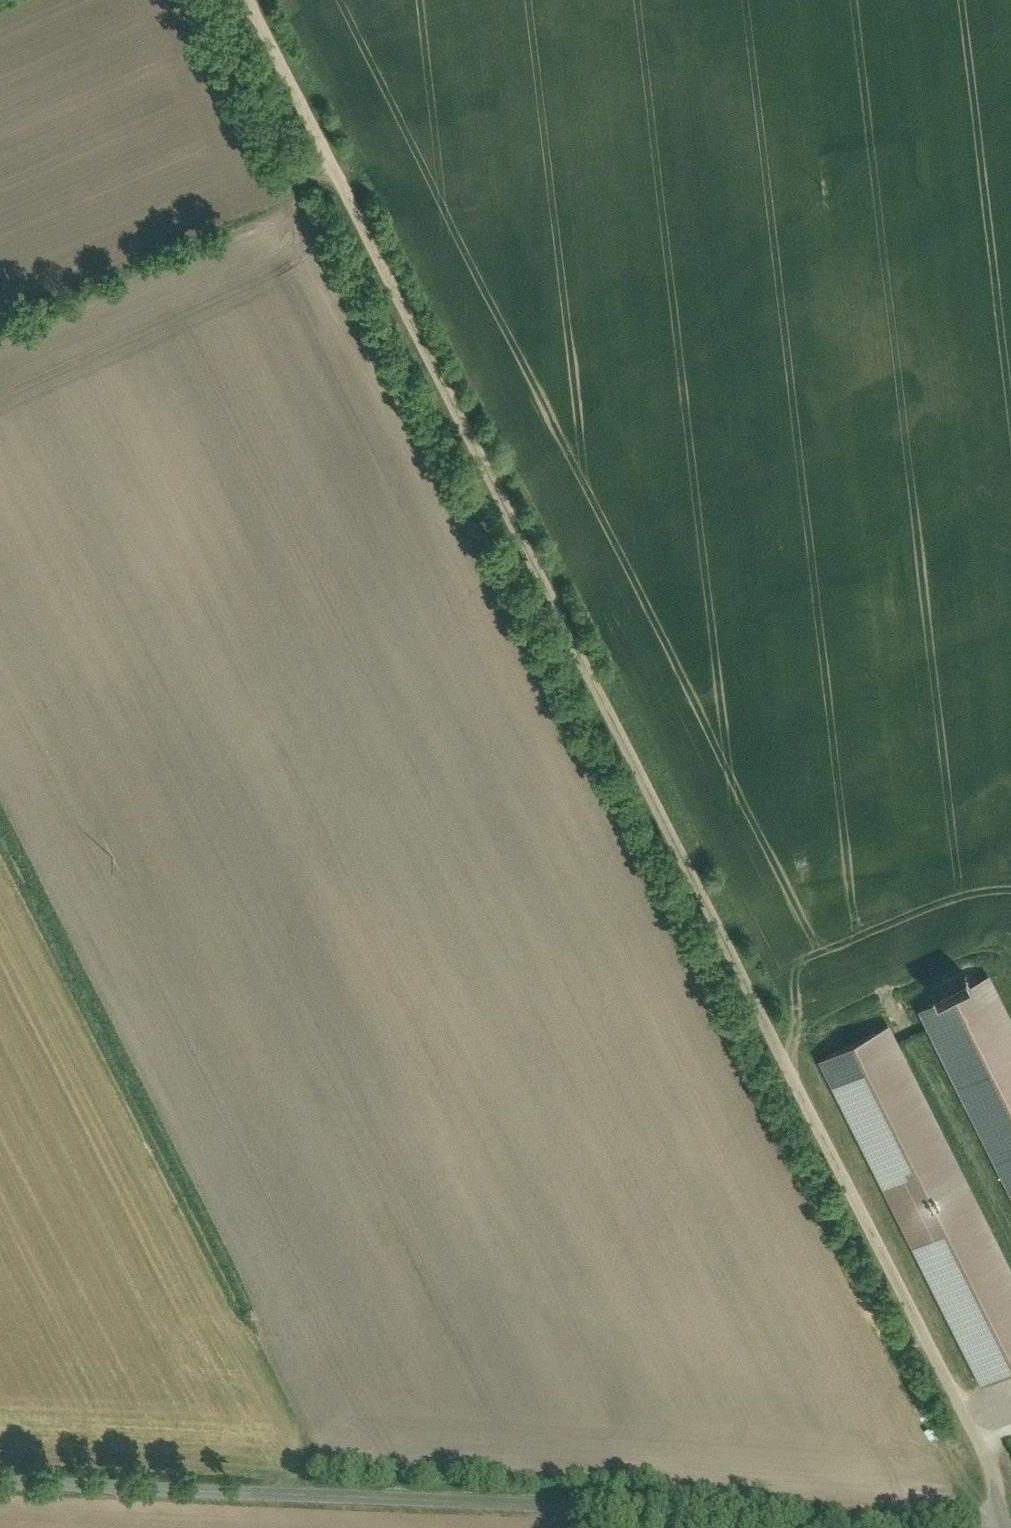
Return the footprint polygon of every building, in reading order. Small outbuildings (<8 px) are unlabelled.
[(821,1063),(979,1391),(1010,1375),(1010,1278),(890,1029),(821,1063)]
